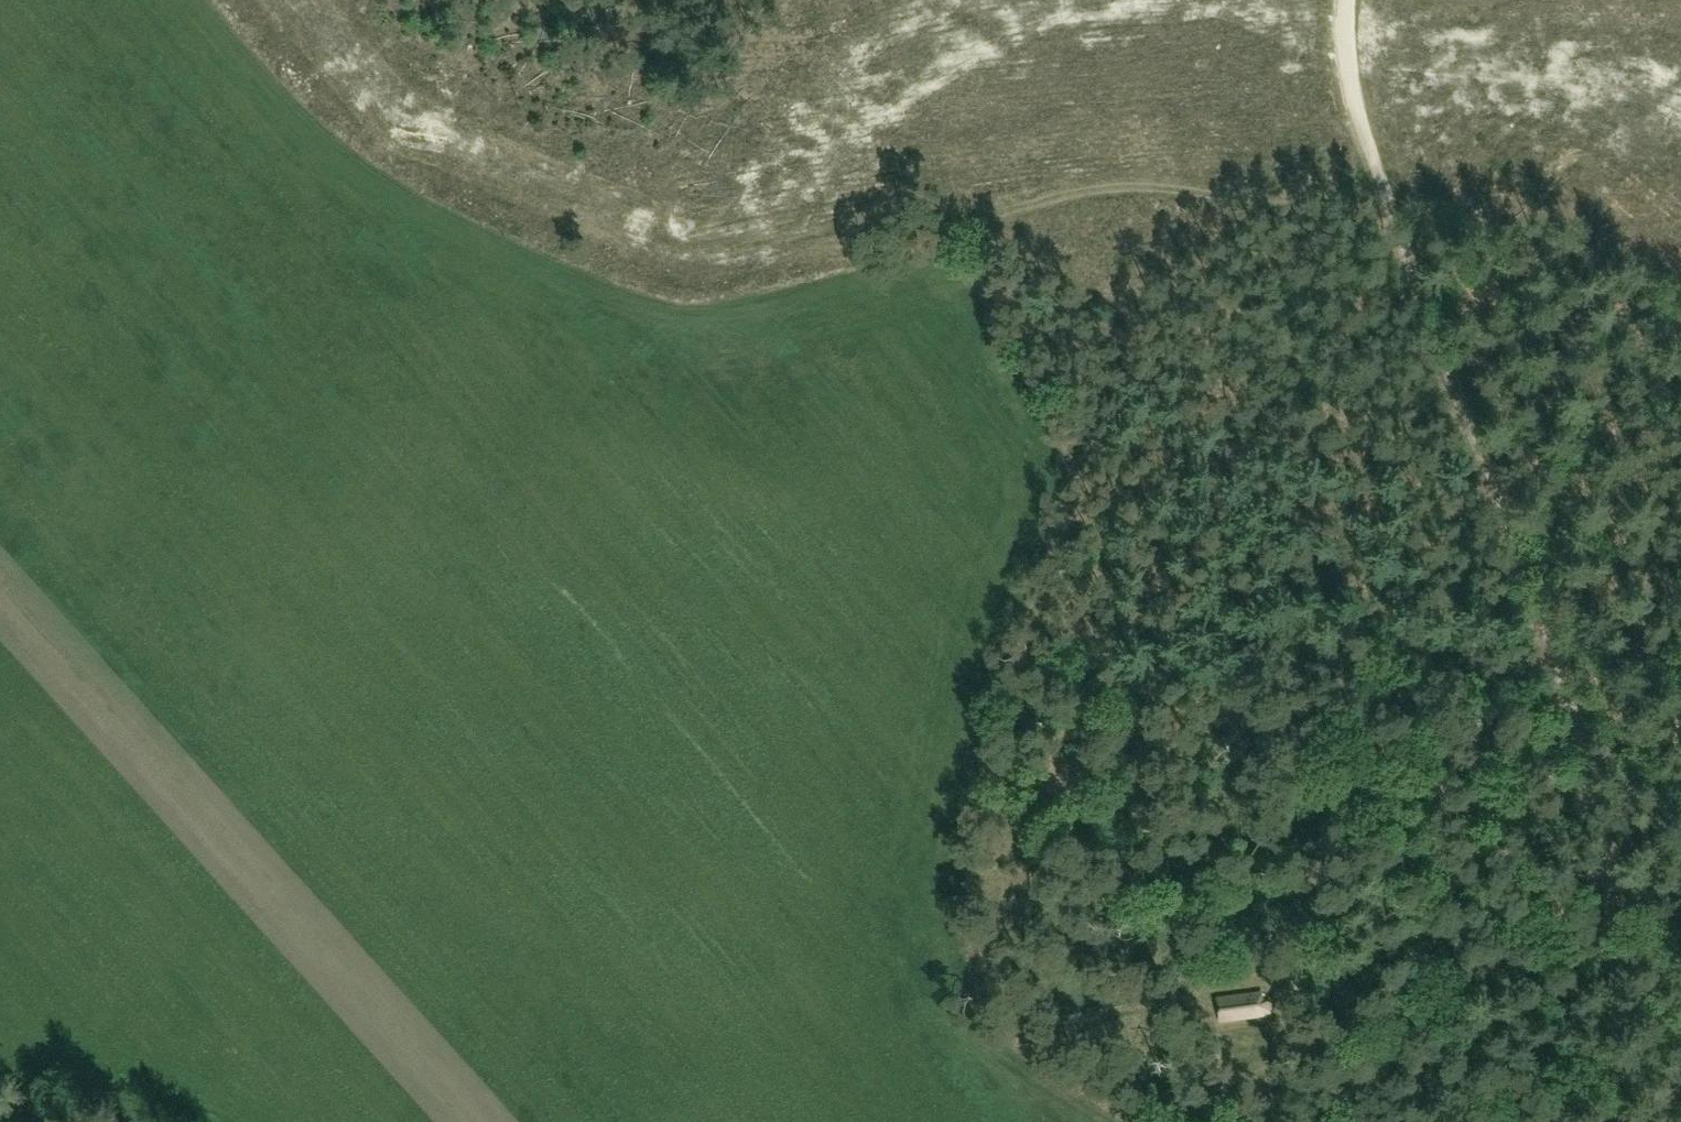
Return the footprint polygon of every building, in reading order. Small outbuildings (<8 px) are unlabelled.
[(1271,998),(1262,999),(1261,991),(1220,996),(1215,997),(1218,1025),(1266,1018),(1265,1015),(1273,1014),(1271,998)]
